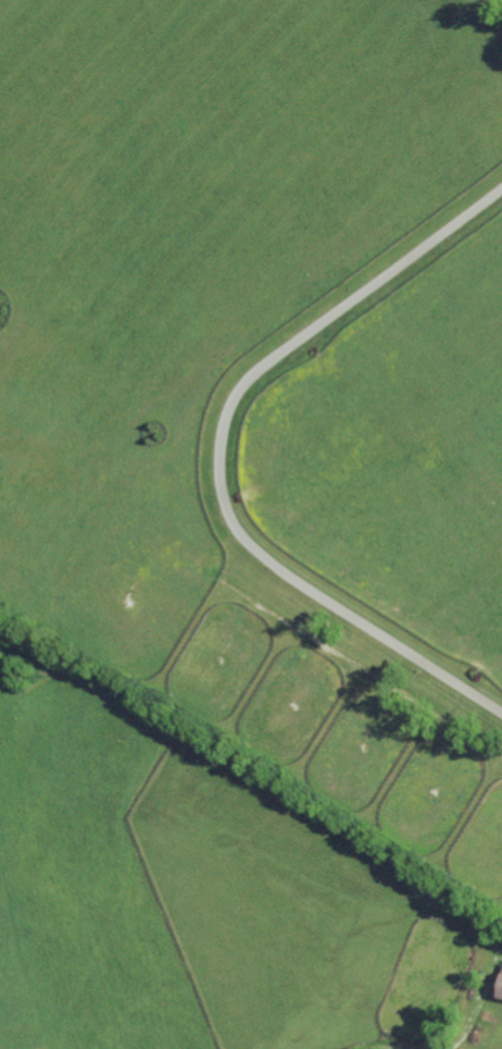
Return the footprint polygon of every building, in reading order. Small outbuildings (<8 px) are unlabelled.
[(490,741),(491,741),(492,741),(492,742),(493,742),(493,743),(494,743),(494,744),(494,745),(494,746),(494,748),(494,749),(494,750),(493,750),(493,751),(492,751),(491,751),(491,752),(490,752),(489,752),(488,752),(487,751),(486,751),(486,750),(485,750),(485,749),(485,748),(484,748),(484,746),(484,745),(485,745),(485,744),(485,743),(486,743),(486,742),(487,742),(487,741),(488,741),(489,741),(490,741)]
